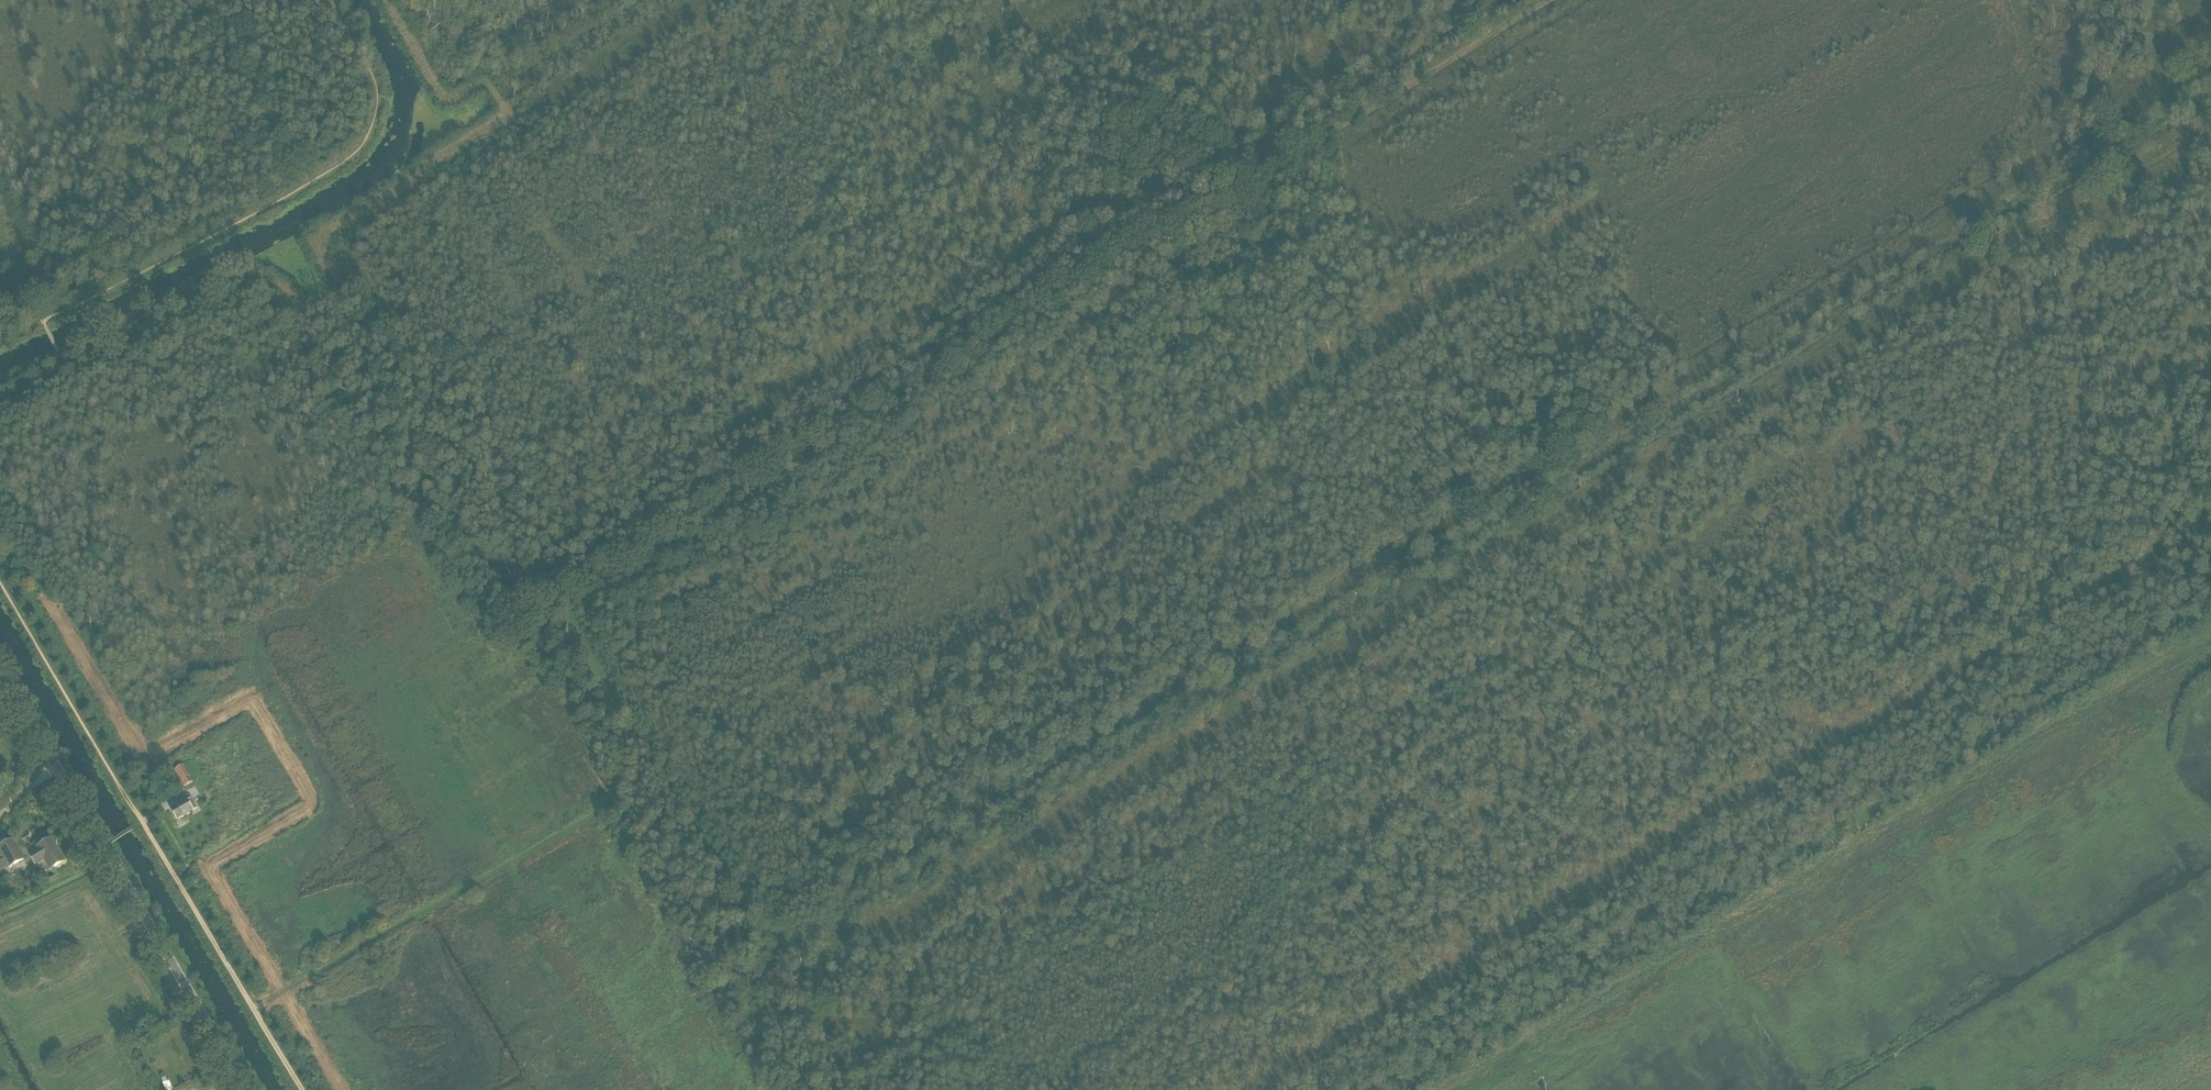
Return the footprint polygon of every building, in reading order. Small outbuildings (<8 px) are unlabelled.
[(174,770),(184,787),(193,782),(183,764),(174,770)] [(171,810),(177,820),(197,809),(191,798),(171,810)] [(7,868),(24,858),(14,840),(0,848),(0,856),(7,868)] [(45,860),(50,868),(64,861),(51,840),(28,853),(36,866),(45,860)]
